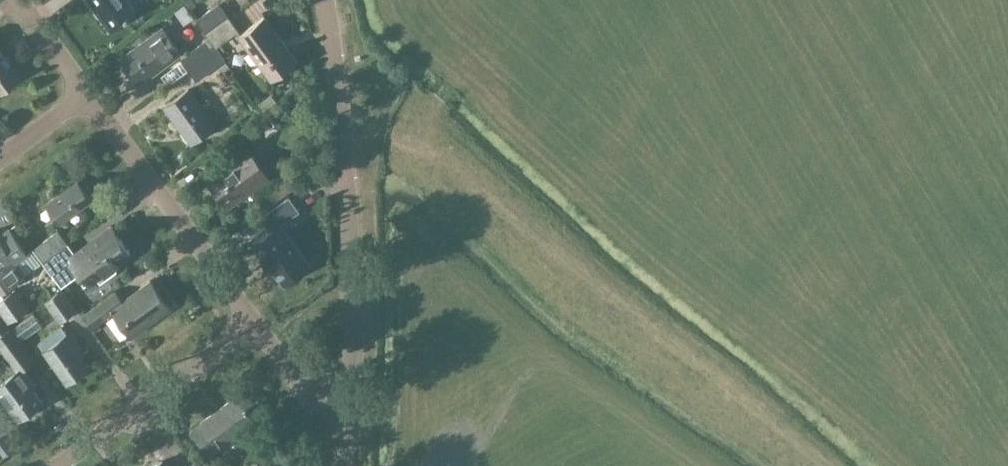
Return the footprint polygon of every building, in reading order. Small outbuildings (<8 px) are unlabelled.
[(127,0),(87,0),(110,31),(136,12),(127,0)] [(190,11),(196,7),(191,0),(182,0),(190,11)] [(206,34),(228,17),(219,4),(196,20),(206,34)] [(236,33),(239,36),(241,35),(228,17),(206,34),(209,39),(218,50),(219,52),(219,51),(217,48),(220,46),(224,51),(225,50),(221,44),(236,33)] [(241,35),(239,36),(272,81),(298,62),(264,17),(241,35)] [(121,59),(139,84),(181,53),(162,29),(121,59)] [(181,59),(189,71),(218,50),(209,39),(181,59)] [(226,60),(219,51),(219,52),(218,50),(189,71),(196,81),(226,60)] [(18,75),(3,54),(0,56),(0,88),(18,75)] [(165,108),(191,144),(215,127),(189,91),(165,108)] [(209,182),(229,208),(269,178),(250,152),(209,182)] [(258,195),(268,208),(301,184),(299,183),(298,184),(290,172),(284,176),(258,195)] [(319,172),(306,180),(314,191),(327,183),(319,172)] [(47,204),(61,223),(91,201),(77,182),(47,204)] [(269,231),(253,243),(265,259),(262,262),(263,263),(266,260),(271,267),(268,269),(268,270),(272,268),(284,285),(310,266),(280,225),(299,211),(289,197),(260,218),(269,231)] [(0,294),(25,276),(16,263),(28,255),(9,228),(0,234),(0,294)] [(76,255),(72,257),(74,261),(90,282),(97,277),(100,282),(116,270),(112,266),(130,253),(112,228),(76,255)] [(31,250),(41,264),(66,246),(56,232),(31,250)] [(68,244),(43,263),(53,277),(74,261),(72,257),(76,255),(68,244)] [(117,293),(95,308),(94,307),(82,316),(95,334),(101,329),(98,325),(104,320),(115,312),(133,337),(171,309),(151,281),(123,302),(117,293)] [(9,322),(29,308),(16,289),(0,300),(0,310),(9,322)] [(43,303),(58,322),(77,308),(61,289),(43,303)] [(9,327),(0,314),(0,334),(9,327)] [(18,420),(42,403),(33,390),(36,387),(23,370),(34,361),(11,328),(0,336),(0,349),(16,371),(0,382),(0,394),(18,420)] [(43,353),(67,385),(89,369),(75,350),(79,348),(70,335),(68,336),(62,328),(40,344),(45,352),(43,353)] [(193,430),(212,455),(257,422),(238,397),(193,430)] [(193,465),(194,465),(211,465),(204,457),(193,465)]
